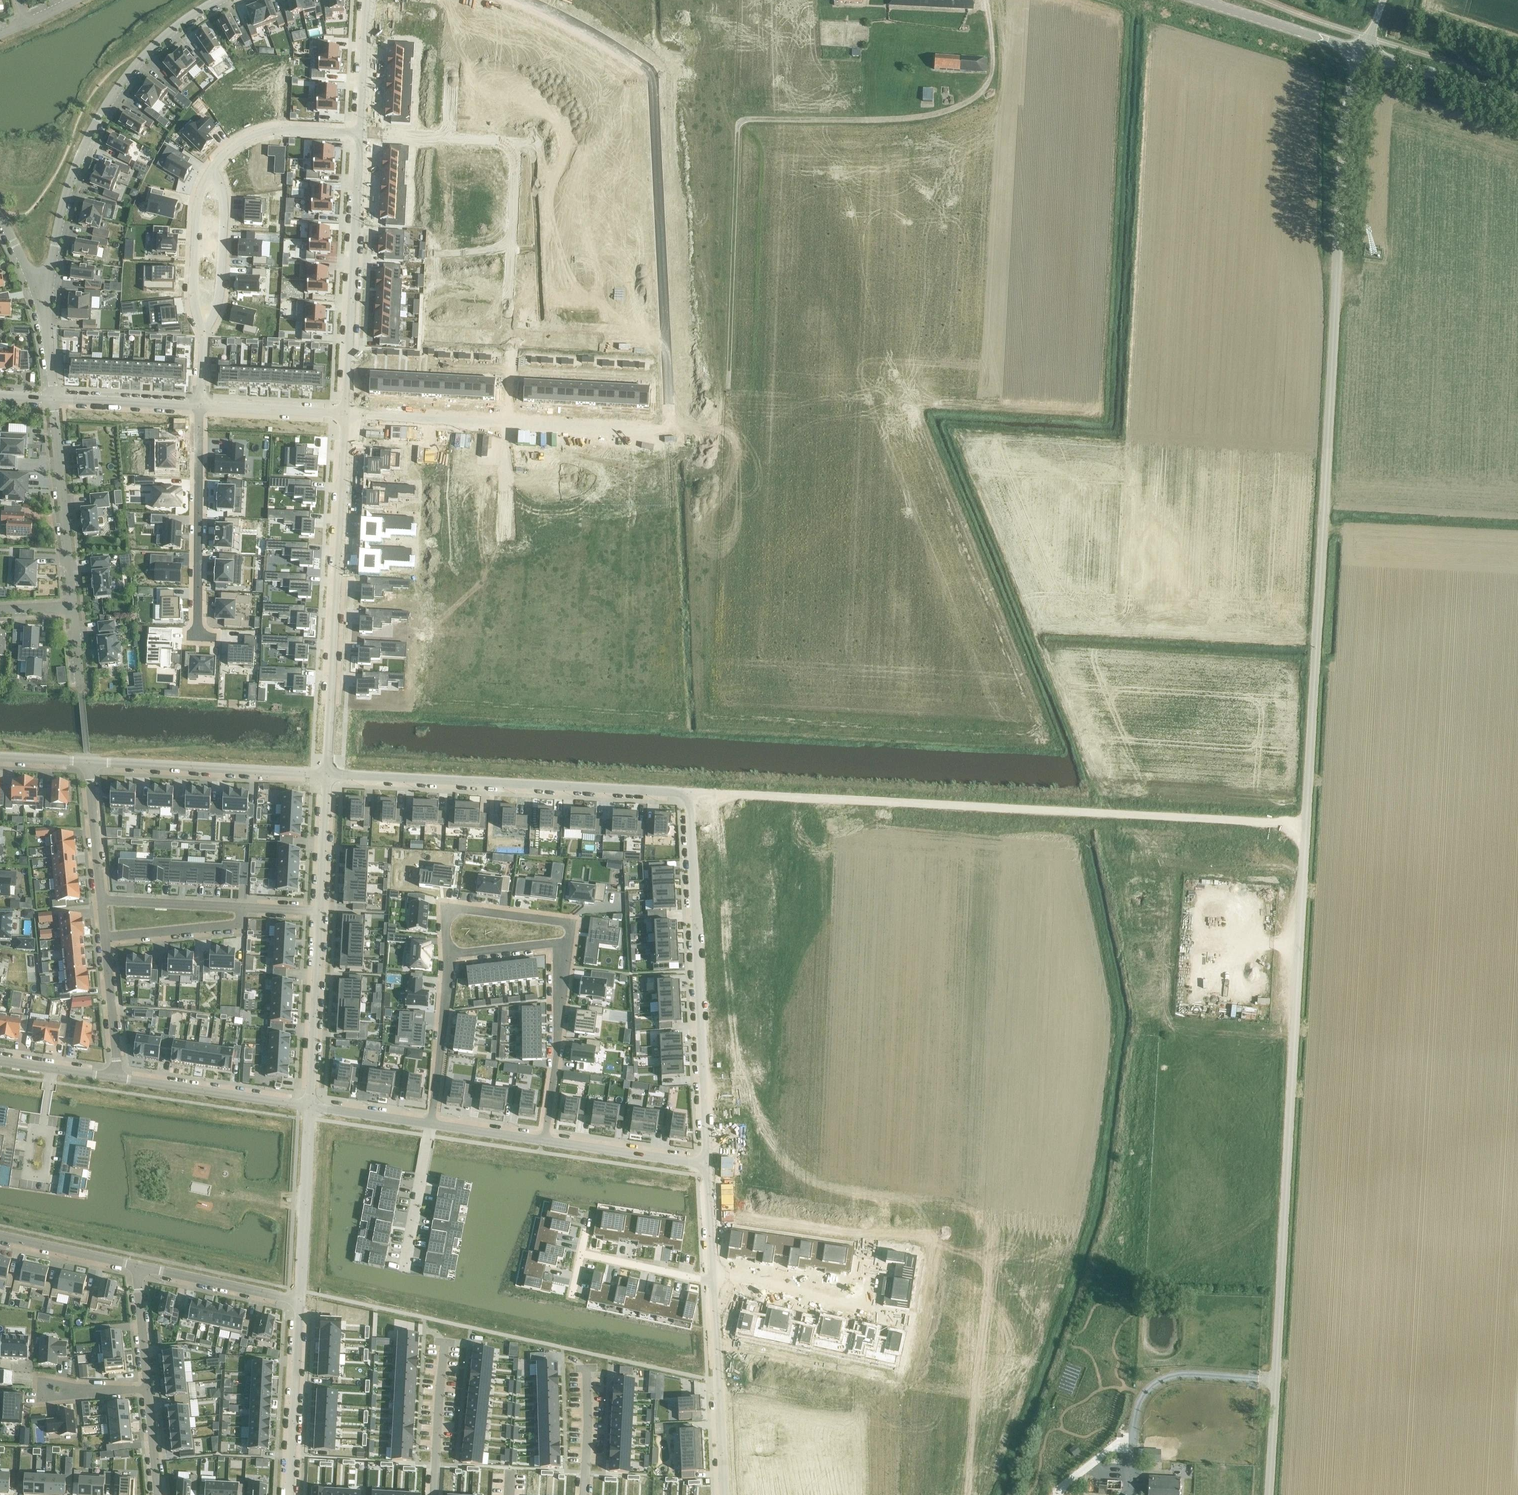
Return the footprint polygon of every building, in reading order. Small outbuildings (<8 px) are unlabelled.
[(285,12),(288,24),(294,23),(292,15),(303,13),(301,0),(288,0),(291,11),(285,12)] [(303,13),(304,16),(315,13),(316,18),(323,17),(320,4),(314,6),(313,0),(301,0),(303,13)] [(324,4),(326,20),(333,19),(332,14),(344,13),(343,4),(343,0),(330,0),(331,4),(324,4)] [(391,11),(403,12),(402,17),(409,18),(411,5),(404,5),(405,0),(392,0),(391,11)] [(973,9),(974,0),(889,0),(889,5),(973,9)] [(266,1),(258,4),(266,27),(277,23),(279,27),(285,25),(281,13),(275,15),(270,2),(267,3),(266,1)] [(252,24),(247,26),(251,38),(258,35),(256,31),(266,27),(258,4),(250,7),(250,9),(247,10),(252,24)] [(227,18),(218,23),(224,32),(230,43),(241,38),(244,45),(251,42),(243,28),(238,31),(231,18),(228,20),(227,18)] [(200,36),(197,38),(205,50),(200,54),(209,67),(215,63),(210,56),(220,49),(213,39),(207,30),(199,35),(200,36)] [(313,41),(313,49),(317,49),(316,60),(340,61),(340,52),(339,52),(339,50),(339,49),(334,49),(328,48),(328,44),(328,42),(321,42),(313,41)] [(389,50),(389,58),(413,60),(414,45),(395,44),(395,50),(389,50)] [(179,51),(172,56),(188,74),(197,66),(200,70),(205,66),(196,56),(192,60),(182,50),(180,52),(179,51)] [(167,64),(165,66),(174,76),(170,80),(178,90),(183,85),(180,82),(188,74),(172,56),(166,62),(167,64)] [(934,70),(985,73),(986,60),(935,57),(934,70)] [(388,66),(388,71),(413,72),(410,72),(411,60),(413,60),(389,58),(389,59),(388,66)] [(312,71),(311,79),(325,80),(325,76),(325,73),(340,74),(340,68),(340,61),(316,60),(316,71),(312,71)] [(388,71),(388,84),(412,85),(413,72),(388,71)] [(148,82),(142,88),(159,101),(161,103),(168,94),(175,99),(179,94),(166,84),(163,89),(151,80),(149,83),(148,82)] [(387,84),(387,92),(387,96),(411,97),(412,85),(388,84),(387,84)] [(139,96),(137,99),(148,108),(144,113),(157,122),(161,117),(152,110),(159,101),(142,88),(137,95),(139,96)] [(315,88),(314,100),(338,101),(338,93),(337,92),(337,91),(337,89),(330,89),(315,88)] [(923,102),(933,102),(933,90),(923,89),(923,102)] [(387,96),(386,109),(411,110),(411,97),(387,96)] [(468,98),(467,118),(475,119),(476,98),(468,98)] [(476,98),(475,119),(483,119),(484,99),(476,98)] [(484,99),(483,119),(490,119),(491,99),(484,99)] [(491,99),(490,119),(498,120),(499,99),(491,99)] [(499,99),(498,120),(506,120),(507,100),(499,99)] [(507,100),(506,120),(514,121),(515,99),(514,99),(514,100),(507,100)] [(515,99),(514,121),(515,121),(515,119),(522,120),(523,99),(515,99)] [(523,99),(522,120),(529,120),(530,100),(523,99)] [(314,100),(314,113),(338,114),(338,107),(338,101),(314,100)] [(530,100),(529,120),(538,121),(539,100),(530,100)] [(386,109),(386,117),(392,118),(391,124),(410,125),(411,110),(386,109)] [(124,116),(118,124),(128,130),(128,129),(139,136),(145,126),(150,129),(154,123),(142,116),(139,121),(127,114),(125,117),(124,116)] [(196,124),(184,136),(201,153),(213,141),(207,136),(215,128),(206,119),(198,127),(196,124)] [(561,125),(540,126),(541,134),(561,133),(561,125)] [(638,127),(618,128),(619,139),(638,138),(638,127)] [(561,133),(541,134),(541,142),(562,141),(561,133)] [(112,135),(108,143),(109,144),(108,147),(121,154),(118,159),(129,165),(132,159),(128,157),(133,146),(122,140),(112,135)] [(638,138),(619,139),(619,149),(639,148),(638,138)] [(562,141),(541,142),(542,150),(562,149),(562,141)] [(312,150),(311,161),(335,162),(335,153),(334,153),(334,150),(329,149),(322,149),(323,146),(323,143),(318,143),(312,142),(312,150)] [(168,147),(161,159),(168,163),(164,170),(184,181),(192,168),(179,160),(182,155),(168,147)] [(384,153),(383,161),(408,163),(409,148),(390,147),(390,153),(384,153)] [(269,148),(269,157),(276,158),(275,175),(284,175),(285,149),(269,148)] [(639,148),(619,149),(620,159),(639,158),(639,148)] [(562,149),(542,150),(542,158),(562,157),(562,149)] [(437,153),(434,173),(442,174),(445,154),(437,153)] [(445,154),(442,174),(450,175),(453,155),(445,154)] [(453,155),(450,175),(457,176),(461,155),(460,155),(460,156),(453,155)] [(461,155),(457,176),(458,176),(458,175),(465,176),(468,156),(461,155)] [(468,156),(465,176),(473,178),(476,157),(468,156)] [(476,157),(473,178),(481,179),(484,159),(476,157)] [(562,157),(542,158),(542,165),(563,164),(562,157)] [(639,158),(620,159),(620,169),(640,168),(639,158)] [(484,159),(481,179),(488,180),(491,160),(484,159)] [(491,160),(488,180),(496,181),(499,161),(491,160)] [(307,172),(306,180),(320,181),(320,174),(334,175),(335,162),(311,161),(311,172),(307,172)] [(383,162),(383,169),(383,174),(405,175),(406,163),(408,163),(383,161),(383,162)] [(499,161),(496,181),(504,182),(507,162),(499,161)] [(97,166),(94,174),(116,182),(121,172),(128,175),(131,169),(116,163),(114,168),(100,163),(99,166),(97,166)] [(563,164),(542,165),(543,173),(563,172),(563,164)] [(640,168),(620,169),(621,179),(640,178),(640,168)] [(563,172),(543,173),(543,181),(563,180),(563,172)] [(94,174),(91,182),(93,183),(92,186),(105,191),(103,196),(118,202),(120,196),(112,193),(116,182),(94,174)] [(383,174),(382,186),(407,188),(407,187),(404,187),(405,175),(383,174)] [(640,178),(621,179),(621,190),(641,189),(640,178)] [(563,180),(543,181),(543,189),(565,188),(565,187),(564,187),(563,180)] [(382,187),(382,194),(382,199),(406,200),(407,188),(382,186),(382,187)] [(565,188),(543,189),(543,190),(545,190),(545,197),(565,196),(565,188)] [(310,189),(309,201),(333,202),(333,193),(332,193),(332,190),(324,189),(310,189)] [(641,189),(621,190),(622,200),(641,199),(641,189)] [(152,197),(148,214),(173,220),(178,203),(163,199),(164,193),(152,190),(150,197),(152,197)] [(565,196),(545,197),(545,204),(566,203),(565,196)] [(244,199),(243,210),(245,210),(244,224),(261,225),(261,214),(266,214),(266,200),(244,199)] [(382,199),(381,212),(405,213),(406,200),(382,199)] [(641,199),(622,200),(622,210),(642,209),(641,199)] [(84,206),(82,214),(102,219),(105,219),(107,209),(115,211),(117,204),(102,200),(100,206),(86,203),(85,206),(84,206)] [(309,201),(309,214),(319,214),(332,215),(333,207),(333,202),(309,201)] [(697,201),(677,202),(678,212),(697,211),(697,201)] [(566,203),(545,204),(546,212),(566,211),(566,203)] [(566,211),(546,212),(546,220),(567,219),(566,211)] [(697,211),(678,212),(678,223),(698,222),(697,211)] [(381,212),(380,220),(386,221),(386,227),(405,228),(405,213),(381,212)] [(82,214),(80,222),(81,223),(80,226),(94,230),(93,235),(108,239),(110,233),(99,230),(102,219),(82,214)] [(494,220),(486,221),(487,241),(495,241),(494,220)] [(502,220),(494,220),(495,241),(503,240),(502,220)] [(640,220),(621,221),(621,231),(641,230),(640,220)] [(478,222),(470,223),(472,243),(479,242),(478,221),(478,222)] [(486,221),(478,221),(479,242),(480,242),(480,241),(487,241),(486,221)] [(698,222),(678,223),(679,233),(698,232),(698,222)] [(308,223),(307,241),(331,242),(331,234),(330,233),(330,230),(322,230),(318,229),(318,227),(318,223),(308,223)] [(455,223),(447,224),(448,244),(456,244),(455,223)] [(463,223),(455,223),(456,244),(464,243),(463,223)] [(470,223),(463,223),(464,243),(472,243),(470,223)] [(566,223),(545,224),(546,233),(566,232),(566,223)] [(439,224),(431,224),(432,245),(440,244),(439,224)] [(447,224),(439,224),(440,244),(448,244),(447,224)] [(154,230),(152,253),(160,254),(166,254),(166,256),(176,257),(177,247),(178,245),(176,245),(176,238),(170,238),(170,228),(154,227),(153,230),(154,230)] [(641,230),(621,231),(622,241),(641,241),(641,230)] [(379,237),(379,246),(404,247),(405,232),(386,231),(385,238),(379,237)] [(566,232),(546,233),(546,240),(566,239),(566,232)] [(698,232),(679,233),(679,243),(699,242),(698,232)] [(75,245),(73,255),(84,257),(84,256),(97,258),(99,247),(107,248),(108,241),(93,239),(91,245),(77,242),(77,246),(75,245)] [(566,239),(546,240),(547,248),(567,247),(566,239)] [(307,241),(306,261),(316,261),(316,254),(324,255),(330,255),(331,249),(331,242),(307,241)] [(641,241),(622,241),(622,252),(642,251),(641,241)] [(240,242),(239,258),(253,258),(253,265),(267,266),(267,259),(261,258),(262,243),(240,242)] [(699,242),(679,243),(680,253),(699,252),(699,242)] [(379,246),(379,254),(384,255),(384,261),(403,262),(404,247),(379,246)] [(567,247),(547,248),(547,256),(567,255),(567,247)] [(642,251),(622,252),(623,262),(642,261),(642,251)] [(699,252),(680,253),(680,264),(700,263),(699,252)] [(567,255),(547,256),(547,264),(568,263),(567,255)] [(642,261),(623,262),(623,272),(642,271),(642,261)] [(568,263),(547,264),(548,272),(568,271),(568,263)] [(378,271),(377,280),(402,281),(400,281),(400,266),(384,265),(384,272),(378,271)] [(72,267),(70,276),(72,277),(72,280),(86,282),(85,288),(101,290),(102,283),(94,282),(95,270),(82,269),(82,268),(72,267)] [(154,268),(144,268),(144,278),(152,278),(152,291),(174,291),(174,284),(176,284),(176,271),(174,271),(173,271),(154,270),(154,268)] [(306,269),(305,281),(329,282),(329,274),(328,274),(328,270),(316,269),(306,269)] [(238,277),(237,293),(244,293),(244,295),(251,295),(251,293),(260,294),(260,279),(266,279),(267,271),(253,270),(252,277),(238,277)] [(568,271),(548,272),(548,279),(568,278),(568,271)] [(642,271),(623,272),(624,283),(643,282),(642,271)] [(429,273),(428,293),(436,294),(438,273),(429,273)] [(438,273),(436,294),(444,294),(445,274),(438,273)] [(445,274),(444,294),(452,295),(453,273),(452,273),(452,274),(445,274)] [(453,273),(452,295),(452,294),(460,294),(461,273),(453,273)] [(461,273),(460,294),(468,294),(469,274),(461,273)] [(469,274),(468,294),(475,295),(476,274),(469,274)] [(476,274),(475,295),(483,295),(484,275),(476,274)] [(702,274),(683,275),(683,286),(703,285),(702,274)] [(484,275),(483,295),(491,296),(492,275),(484,275)] [(492,275),(491,296),(499,296),(500,276),(492,275)] [(568,278),(548,279),(548,287),(570,286),(569,286),(568,278)] [(377,280),(377,288),(377,293),(401,294),(402,281),(377,280)] [(305,281),(304,294),(315,294),(328,295),(329,289),(329,282),(305,281)] [(107,290),(122,291),(123,283),(108,282),(107,290)] [(703,285),(683,286),(684,296),(703,295),(703,285)] [(570,286),(548,287),(549,288),(550,288),(550,295),(570,294),(570,286)] [(68,300),(68,309),(92,310),(92,298),(100,299),(101,292),(85,291),(85,297),(70,297),(70,300),(68,300)] [(377,293),(376,305),(401,306),(401,294),(377,293)] [(646,293),(626,294),(627,305),(646,304),(646,293)] [(5,318),(5,317),(11,317),(12,304),(10,303),(10,301),(9,294),(0,296),(0,318),(5,318)] [(570,294),(550,295),(550,303),(571,302),(570,294)] [(703,295),(684,296),(684,306),(704,305),(703,295)] [(172,301),(151,303),(152,313),(156,313),(158,327),(159,334),(182,335),(181,324),(178,324),(177,309),(175,310),(174,301),(172,301)] [(571,302),(550,303),(551,311),(571,310),(571,302)] [(304,303),(303,321),(327,323),(327,322),(326,322),(327,314),(325,314),(326,310),(314,310),(314,304),(304,303)] [(646,304),(627,305),(627,315),(647,314),(646,304)] [(376,305),(375,313),(376,313),(375,318),(400,319),(401,306),(376,305)] [(704,305),(684,306),(685,317),(704,316),(704,305)] [(234,307),(231,323),(240,325),(244,326),(245,326),(243,333),(256,336),(258,329),(253,328),(256,313),(234,307)] [(68,309),(68,317),(69,317),(69,321),(83,321),(83,327),(96,328),(96,321),(91,321),(92,310),(68,309)] [(571,310),(551,311),(551,319),(572,318),(571,310)] [(647,314),(627,315),(628,325),(647,324),(647,314)] [(704,316),(685,317),(685,327),(705,326),(704,316)] [(375,318),(375,330),(400,332),(400,319),(375,318)] [(303,321),(302,341),(311,341),(312,334),(326,335),(326,329),(327,323),(303,321)] [(647,324),(628,325),(628,335),(648,334),(647,324)] [(14,334),(33,334),(33,326),(14,326),(14,334)] [(705,326),(685,327),(686,337),(705,336),(705,326)] [(375,331),(374,338),(374,339),(380,339),(380,346),(399,347),(400,332),(375,330),(375,331)] [(648,334),(628,335),(629,346),(648,345),(648,334)] [(705,336),(686,337),(686,347),(706,346),(705,336)] [(648,345),(629,346),(629,356),(649,355),(648,345)] [(706,346),(686,347),(687,358),(706,357),(706,346)] [(8,352),(7,370),(7,373),(16,373),(16,371),(22,372),(29,371),(30,353),(8,352)] [(70,356),(69,379),(80,379),(81,356),(70,356)] [(81,356),(80,379),(91,380),(92,357),(81,356)] [(92,357),(91,380),(101,380),(102,360),(92,360),(92,357)] [(123,362),(122,381),(133,382),(134,359),(133,359),(133,362),(123,362)] [(134,359),(133,382),(143,383),(144,360),(134,359)] [(102,360),(101,380),(112,381),(113,361),(102,360)] [(144,360),(143,383),(154,383),(155,363),(145,363),(145,360),(144,360)] [(113,361),(112,381),(122,381),(123,362),(113,361)] [(165,364),(164,384),(175,384),(176,361),(175,361),(175,364),(165,364)] [(176,361),(175,384),(186,385),(187,362),(176,361)] [(155,363),(154,383),(164,384),(165,364),(155,363)] [(219,364),(218,386),(229,387),(230,364),(219,364)] [(230,364),(229,387),(239,388),(240,368),(230,367),(231,364),(230,364)] [(262,369),(260,389),(271,389),(272,366),(272,369),(262,369)] [(272,366),(271,389),(282,390),(283,367),(272,366)] [(283,367),(282,390),(292,390),(293,370),(283,370),(283,367)] [(240,368),(239,388),(250,388),(251,368),(240,368)] [(251,368),(250,388),(260,389),(262,369),(251,368)] [(293,370),(292,390),(303,391),(304,368),(303,368),(303,371),(293,370)] [(304,368),(303,391),(313,391),(314,369),(304,368)] [(314,369),(313,391),(324,392),(326,369),(314,369)] [(371,375),(369,394),(381,395),(382,375),(371,375)] [(382,375),(381,395),(391,395),(392,376),(382,375)] [(392,376),(391,395),(401,396),(402,377),(392,376)] [(402,377),(401,396),(412,396),(413,377),(402,377)] [(413,377),(412,396),(422,397),(423,378),(414,377),(413,377)] [(423,378),(422,397),(432,398),(433,378),(423,378)] [(433,378),(432,398),(442,398),(443,379),(433,378)] [(443,379),(442,398),(443,398),(452,399),(453,379),(443,379)] [(453,379),(452,399),(462,399),(463,380),(453,379)] [(463,380),(462,399),(473,400),(474,380),(463,380)] [(474,380),(473,400),(483,400),(484,381),(474,380)] [(484,381),(483,400),(494,401),(495,381),(484,381)] [(524,383),(523,402),(535,403),(536,383),(524,383)] [(536,383),(535,403),(545,403),(546,384),(536,383)] [(546,384),(545,403),(555,404),(556,385),(546,384)] [(556,385),(555,404),(565,404),(566,385),(556,385)] [(566,385),(565,404),(576,405),(577,386),(566,385)] [(577,386),(576,405),(586,406),(587,386),(577,386)] [(587,386),(586,406),(596,406),(597,387),(587,386)] [(597,387),(596,406),(606,407),(607,387),(597,387)] [(607,387),(606,407),(616,407),(617,388),(607,387)] [(617,388),(616,407),(627,408),(628,388),(617,388)] [(628,388),(627,408),(637,408),(638,389),(628,388)] [(638,389),(637,408),(648,409),(649,389),(638,389)] [(688,392),(687,411),(699,412),(700,392),(688,392)] [(700,392),(699,412),(709,412),(710,393),(700,392)] [(710,393),(709,412),(719,413),(720,393),(710,393)] [(720,393),(719,413),(730,413),(731,394),(720,393)] [(731,394),(730,413),(740,414),(741,394),(731,394)] [(778,396),(777,416),(788,416),(789,397),(778,396)] [(789,397),(788,416),(798,417),(799,397),(789,397)] [(799,397),(798,417),(808,418),(809,398),(799,397)] [(809,398),(808,418),(818,418),(819,399),(809,398)] [(819,399),(818,418),(829,419),(830,399),(819,399)] [(830,399),(829,419),(839,419),(840,400),(830,399)] [(840,400),(839,419),(849,420),(850,400),(840,400)] [(850,400),(849,420),(859,420),(860,401),(850,400)] [(860,401),(859,420),(870,421),(871,401),(860,401)] [(871,401),(870,421),(880,421),(881,402),(871,401)] [(159,431),(145,431),(145,441),(159,441),(159,431)] [(25,444),(27,444),(27,436),(1,434),(1,445),(0,445),(0,468),(16,469),(17,458),(24,458),(25,444)] [(85,453),(78,453),(80,479),(96,478),(95,469),(99,469),(98,460),(94,460),(93,448),(97,448),(96,440),(83,441),(84,449),(85,449),(85,453)] [(288,452),(287,463),(294,463),(296,464),(296,465),(297,465),(296,468),(303,469),(305,469),(305,470),(305,474),(312,474),(315,475),(316,459),(313,459),(314,451),(307,450),(307,446),(297,446),(297,450),(288,449),(288,450),(288,452)] [(176,447),(159,447),(159,471),(176,471),(176,463),(177,463),(177,455),(176,455),(176,447)] [(217,457),(216,475),(244,476),(245,459),(243,459),(244,448),(229,447),(229,458),(217,457)] [(369,462),(368,477),(370,477),(373,478),(373,477),(380,478),(380,474),(381,475),(381,473),(383,473),(389,474),(390,470),(390,468),(392,468),(399,469),(400,458),(400,456),(391,455),(391,451),(381,450),(381,454),(374,454),(374,455),(375,455),(374,462),(371,462),(369,462)] [(28,477),(1,476),(1,486),(6,486),(5,492),(0,491),(0,499),(0,502),(6,502),(8,503),(8,502),(24,503),(25,487),(28,487),(28,477)] [(270,480),(269,489),(286,489),(286,491),(286,494),(293,495),(295,495),(295,496),(295,500),(301,500),(304,500),(303,502),(304,502),(304,505),(310,506),(314,506),(314,491),(312,490),(312,482),(270,480)] [(217,502),(217,503),(218,503),(218,511),(217,511),(217,512),(218,512),(234,513),(241,513),(242,498),(235,497),(235,490),(242,490),(243,482),(227,481),(227,488),(220,488),(219,488),(218,496),(217,498),(218,498),(218,502),(217,502)] [(367,493),(366,509),(369,509),(372,509),(379,509),(379,506),(379,504),(381,505),(381,504),(388,505),(388,501),(389,501),(389,500),(391,500),(397,500),(397,496),(398,496),(398,495),(414,496),(415,488),(373,485),(372,494),(370,493),(367,493)] [(163,491),(155,491),(155,509),(180,509),(180,505),(181,505),(181,495),(180,495),(180,491),(172,491),(172,490),(163,490),(163,491)] [(83,520),(81,520),(82,526),(83,526),(84,536),(100,534),(99,527),(103,526),(105,525),(104,519),(103,518),(98,518),(97,509),(110,508),(108,494),(91,496),(92,509),(82,510),(83,520)] [(119,506),(118,495),(111,496),(112,507),(119,506)] [(268,511),(268,520),(284,521),(284,522),(284,526),(291,526),(293,526),(293,528),(293,531),(300,531),(300,532),(302,532),(302,533),(302,537),(309,537),(312,537),(313,522),(310,522),(311,513),(310,513),(268,511)] [(8,537),(31,538),(32,521),(24,521),(22,519),(21,519),(21,514),(24,515),(24,514),(3,513),(2,526),(8,526),(8,537)] [(151,516),(151,525),(164,526),(164,537),(158,537),(157,545),(163,546),(163,548),(170,548),(180,549),(180,539),(180,535),(181,535),(181,525),(169,524),(170,517),(151,516)] [(365,525),(364,540),(367,540),(370,540),(377,541),(377,537),(378,536),(380,536),(386,536),(387,533),(387,531),(389,531),(396,532),(396,528),(396,527),(413,528),(413,520),(372,517),(371,517),(371,525),(368,525),(365,525)] [(216,541),(215,550),(232,551),(233,527),(239,528),(239,520),(225,520),(225,527),(216,526),(216,535),(215,541),(216,541)] [(267,543),(266,551),(283,552),(283,553),(283,557),(289,557),(289,558),(291,558),(291,559),(292,559),(291,563),(298,563),(300,563),(300,564),(300,568),(307,568),(307,569),(310,569),(311,553),(309,553),(309,545),(308,545),(267,543)] [(364,556),(363,571),(365,572),(369,572),(375,572),(376,568),(376,567),(378,567),(385,567),(385,564),(385,563),(387,563),(387,562),(394,563),(395,560),(395,558),(411,560),(412,551),(370,548),(369,556),(366,556),(364,556)] [(16,588),(35,589),(37,564),(34,564),(35,552),(20,551),(20,563),(12,563),(12,575),(16,576),(16,588)] [(215,571),(215,576),(215,585),(233,586),(234,564),(242,565),(242,556),(220,555),(219,563),(216,563),(216,565),(216,571),(215,571)] [(130,556),(120,557),(121,569),(132,568),(130,556)] [(151,556),(151,571),(156,571),(155,582),(180,583),(181,566),(172,565),(172,564),(170,564),(170,558),(173,558),(173,557),(151,556)] [(109,558),(92,560),(92,569),(94,569),(94,573),(93,574),(94,582),(93,582),(93,591),(95,591),(95,600),(111,598),(110,589),(112,589),(111,581),(109,581),(109,572),(110,572),(109,558)] [(265,574),(265,583),(281,584),(281,585),(281,588),(288,589),(290,589),(290,590),(290,594),(297,594),(299,595),(299,596),(299,599),(305,600),(309,600),(309,585),(307,585),(307,576),(265,574)] [(362,588),(361,603),(364,603),(374,604),(374,599),(383,599),(384,594),(393,594),(393,589),(409,590),(410,582),(368,579),(367,588),(365,588),(362,588)] [(174,592),(160,592),(160,606),(162,606),(162,611),(161,611),(161,621),(181,621),(181,611),(180,611),(180,599),(174,599),(174,592)] [(217,601),(216,620),(225,620),(224,627),(241,628),(242,618),(235,617),(235,605),(249,606),(250,598),(239,597),(239,596),(240,596),(240,595),(221,594),(221,601),(217,601)] [(263,605),(263,614),(279,615),(279,616),(280,616),(279,620),(286,620),(288,620),(288,622),(288,625),(295,626),(297,626),(297,627),(297,631),(304,631),(307,632),(308,616),(305,616),(306,608),(305,608),(263,605)] [(360,619),(360,634),(362,634),(372,635),(373,630),(382,630),(382,625),(391,626),(391,621),(408,622),(408,613),(367,611),(366,611),(365,619),(363,619),(360,619)] [(100,639),(98,639),(100,666),(108,665),(108,667),(116,667),(116,665),(118,664),(117,656),(121,655),(120,646),(116,646),(115,637),(114,637),(114,631),(115,631),(114,622),(99,624),(99,633),(100,633),(100,639)] [(148,658),(147,666),(161,667),(161,668),(164,668),(170,668),(170,666),(171,666),(171,652),(173,652),(174,645),(168,645),(169,639),(172,639),(173,631),(162,630),(149,629),(149,644),(148,644),(148,650),(148,658)] [(26,630),(24,651),(21,650),(20,662),(28,662),(27,679),(41,680),(42,663),(45,663),(46,652),(45,652),(45,654),(38,654),(40,631),(26,630)] [(229,648),(228,665),(244,666),(244,669),(254,669),(254,653),(256,653),(257,638),(245,637),(244,648),(229,648)] [(262,637),(261,645),(278,646),(278,647),(278,651),(284,651),(284,652),(287,652),(286,653),(287,653),(287,657),(293,657),(295,657),(295,659),(296,659),(295,662),(302,662),(302,663),(305,663),(306,648),(304,647),(304,639),(303,639),(262,637)] [(359,650),(358,666),(361,666),(371,666),(371,661),(380,662),(380,658),(380,657),(390,657),(390,652),(406,653),(407,644),(365,642),(364,642),(364,651),(361,650),(359,650)] [(186,653),(185,668),(189,668),(188,680),(198,680),(199,677),(207,678),(215,678),(216,657),(215,657),(196,656),(196,654),(186,653)] [(260,668),(260,677),(276,678),(276,679),(276,682),(283,683),(285,683),(285,684),(285,688),(292,688),(292,689),(294,689),(294,690),(294,694),(301,694),(304,694),(305,679),(302,679),(303,670),(302,670),(260,668)] [(147,673),(137,673),(137,686),(131,686),(131,695),(147,695),(147,673)] [(357,682),(356,697),(359,697),(369,698),(369,693),(379,693),(379,688),(388,689),(388,684),(399,684),(398,689),(404,689),(405,676),(363,673),(362,682),(360,682),(357,682)] [(13,805),(24,806),(26,781),(18,780),(18,781),(14,781),(13,792),(14,792),(13,796),(6,796),(6,809),(13,810),(13,805)] [(33,782),(33,781),(26,781),(24,806),(36,807),(36,811),(43,811),(44,797),(37,797),(37,793),(38,782),(33,782)] [(53,783),(53,795),(46,795),(46,809),(66,810),(67,810),(67,802),(68,802),(69,790),(68,789),(68,784),(66,784),(66,782),(55,782),(55,783),(53,783)] [(112,787),(110,809),(123,810),(124,787),(122,787),(114,787),(112,787)] [(124,787),(123,810),(124,807),(135,808),(135,813),(142,813),(142,800),(136,800),(137,788),(134,788),(126,787),(124,787)] [(142,800),(142,813),(149,814),(149,811),(160,812),(162,789),(159,789),(152,788),(152,789),(149,789),(149,801),(142,800)] [(162,789),(160,812),(161,812),(161,809),(172,810),(172,815),(179,815),(179,818),(180,802),(173,802),(174,790),(171,790),(171,789),(164,789),(162,789)] [(180,802),(179,818),(186,818),(186,811),(197,811),(197,814),(198,814),(199,791),(197,791),(189,790),(189,791),(187,790),(186,802),(180,802)] [(199,791),(198,814),(210,814),(209,817),(216,817),(216,820),(217,804),(211,804),(211,792),(209,792),(209,791),(201,791),(199,791)] [(217,804),(216,820),(223,820),(223,815),(235,816),(236,793),(234,793),(227,792),(227,793),(224,792),(223,804),(217,804)] [(236,793),(235,816),(247,816),(247,819),(254,819),(254,806),(248,806),(249,794),(246,794),(246,793),(239,793),(236,793)] [(283,795),(282,806),(302,807),(303,807),(303,799),(303,796),(283,795)] [(349,799),(348,810),(351,810),(351,821),(364,822),(364,828),(370,828),(371,818),(371,809),(365,809),(365,799),(364,799),(364,800),(349,799)] [(381,800),(380,811),(383,812),(383,815),(382,823),(402,824),(403,811),(396,810),(397,807),(397,801),(396,801),(381,800)] [(407,811),(406,826),(425,827),(425,824),(426,803),(414,802),(413,811),(407,811)] [(426,803),(425,824),(444,825),(445,813),(438,813),(439,803),(426,803)] [(81,813),(81,804),(72,804),(72,813),(81,813)] [(277,814),(278,805),(265,804),(265,813),(277,814)] [(449,813),(448,828),(467,829),(468,805),(456,804),(455,813),(449,813)] [(468,805),(467,829),(486,830),(486,815),(480,815),(481,805),(480,805),(468,805)] [(282,806),(282,816),(302,817),(302,807),(282,806)] [(500,807),(500,818),(503,818),(502,829),(528,831),(528,817),(516,817),(517,807),(516,807),(500,807)] [(538,809),(537,820),(540,820),(540,831),(559,832),(560,819),(554,819),(554,809),(553,809),(538,809)] [(564,819),(564,832),(583,833),(584,811),(571,810),(571,819),(564,819)] [(583,833),(582,836),(601,836),(602,821),(596,821),(596,811),(595,811),(595,812),(584,811),(583,833)] [(606,821),(606,837),(624,838),(626,813),(614,812),(613,812),(612,822),(606,821)] [(626,813),(624,838),(643,839),(644,823),(638,823),(638,814),(626,813)] [(648,823),(648,837),(667,838),(668,827),(671,827),(671,815),(656,815),(656,814),(655,814),(654,824),(648,823)] [(16,824),(26,825),(26,817),(16,816),(16,824)] [(282,816),(281,826),(301,827),(302,817),(282,816)] [(280,843),(293,844),(293,838),(301,838),(301,835),(301,827),(281,826),(280,843)] [(75,844),(74,838),(73,838),(73,834),(55,836),(54,828),(36,830),(37,834),(43,833),(43,837),(51,836),(52,848),(75,845),(75,844)] [(670,840),(671,850),(682,850),(682,839),(670,840)] [(277,856),(277,860),(299,861),(300,861),(300,854),(300,850),(293,850),(293,844),(280,843),(278,843),(277,856)] [(75,845),(52,848),(53,858),(75,856),(74,853),(75,853),(75,846),(75,845)] [(346,857),(346,863),(368,864),(369,848),(356,847),(356,853),(346,853),(346,857)] [(458,855),(456,868),(463,869),(465,856),(458,855)] [(75,856),(53,858),(54,869),(76,867),(75,856)] [(154,862),(153,884),(163,884),(169,884),(170,884),(171,863),(171,860),(154,859),(154,862)] [(119,860),(118,882),(128,882),(135,882),(135,883),(137,861),(119,860)] [(277,860),(276,870),(299,871),(299,861),(277,860)] [(137,861),(135,883),(146,883),(152,883),(152,884),(153,884),(154,862),(153,862),(137,861)] [(171,863),(170,884),(180,885),(187,885),(188,864),(171,863)] [(222,865),(221,887),(231,888),(231,887),(239,888),(240,864),(223,863),(222,865)] [(345,867),(345,873),(368,875),(368,864),(346,863),(346,864),(346,865),(346,867),(345,867)] [(188,864),(187,885),(197,886),(204,886),(205,864),(188,864)] [(205,864),(204,886),(214,887),(221,887),(222,865),(205,864)] [(552,882),(526,878),(526,880),(517,879),(515,897),(516,898),(516,897),(524,897),(525,889),(533,890),(532,897),(537,898),(537,899),(556,901),(558,884),(562,884),(564,865),(554,864),(552,882)] [(76,867),(54,869),(55,880),(77,878),(76,867)] [(421,877),(419,887),(432,889),(432,888),(439,889),(440,886),(440,884),(444,885),(444,886),(443,888),(453,889),(454,883),(452,883),(453,879),(455,879),(456,870),(451,870),(438,868),(434,868),(434,869),(433,875),(422,874),(422,878),(421,877)] [(674,869),(649,870),(649,881),(652,881),(674,880),(674,876),(674,869)] [(276,870),(276,880),(298,882),(299,871),(276,870)] [(0,873),(0,897),(10,897),(11,887),(16,887),(17,874),(0,873)] [(345,877),(345,884),(367,885),(368,875),(345,873),(345,874),(345,877)] [(77,881),(77,878),(55,880),(56,891),(79,888),(79,887),(78,881),(77,881)] [(479,878),(477,895),(486,896),(485,896),(491,897),(492,896),(500,898),(501,892),(508,893),(510,879),(502,878),(502,881),(479,878)] [(276,880),(275,891),(298,892),(298,889),(299,882),(298,882),(276,880)] [(674,880),(652,881),(652,891),(675,890),(675,886),(674,880)] [(344,888),(344,894),(367,895),(367,885),(345,884),(345,886),(345,888),(344,888)] [(571,886),(569,902),(578,904),(578,905),(584,905),(585,904),(594,906),(594,902),(604,903),(606,886),(596,884),(595,889),(571,886)] [(66,907),(66,901),(79,900),(79,896),(80,896),(79,888),(56,891),(57,901),(52,902),(53,908),(66,907)] [(675,890),(652,891),(653,901),(675,900),(675,896),(675,893),(675,890)] [(344,898),(343,904),(353,905),(353,911),(366,912),(367,895),(344,894),(344,898)] [(409,896),(408,903),(411,904),(409,930),(426,932),(429,904),(424,904),(425,897),(409,896)] [(653,912),(647,912),(648,918),(651,918),(667,917),(666,911),(673,911),(676,911),(676,906),(675,900),(653,901),(653,912)] [(44,923),(44,920),(52,919),(51,913),(39,914),(40,923),(44,923)] [(11,940),(12,941),(12,939),(13,915),(13,914),(12,914),(0,914),(0,940),(11,940)] [(58,930),(83,927),(83,926),(82,919),(81,919),(80,916),(57,918),(58,930)] [(343,921),(342,928),(365,929),(365,918),(343,917),(343,918),(343,922),(343,921)] [(667,917),(651,918),(652,934),(654,934),(677,933),(677,929),(677,923),(667,923),(667,917)] [(587,938),(584,959),(585,959),(595,960),(597,945),(597,942),(619,945),(620,931),(609,929),(610,921),(592,919),(590,938),(587,938)] [(62,940),(83,938),(82,935),(83,935),(83,928),(83,927),(58,930),(61,930),(62,940)] [(276,927),(275,938),(295,939),(296,939),(296,931),(296,928),(276,927)] [(342,932),(342,938),(364,939),(365,929),(342,928),(342,930),(342,932)] [(55,929),(43,930),(43,938),(56,938),(55,929)] [(677,933),(654,934),(655,945),(678,943),(677,939),(677,937),(677,933)] [(400,936),(400,944),(406,944),(405,953),(412,954),(413,954),(412,958),(411,961),(412,961),(411,969),(428,971),(429,961),(431,961),(432,948),(430,948),(430,945),(426,945),(426,938),(400,936)] [(63,951),(84,949),(83,938),(62,940),(63,951)] [(275,938),(275,948),(295,949),(295,939),(275,938)] [(342,942),(341,948),(364,949),(364,939),(342,938),(342,942)] [(18,939),(17,950),(35,951),(35,940),(18,939)] [(678,943),(655,945),(655,955),(678,954),(678,950),(678,943)] [(275,948),(274,958),(294,959),(295,949),(275,948)] [(341,952),(341,958),(363,959),(364,949),(341,948),(341,952)] [(85,960),(84,949),(63,951),(65,961),(85,960)] [(204,962),(203,975),(210,975),(210,973),(222,973),(223,951),(221,950),(214,950),(211,950),(210,962),(204,962)] [(223,951),(222,973),(234,974),(234,976),(241,977),(241,963),(235,963),(236,951),(233,951),(226,950),(226,951),(223,951)] [(163,965),(162,978),(169,979),(169,976),(181,977),(182,954),(179,954),(172,954),(169,954),(169,966),(163,965)] [(182,954),(181,977),(192,978),(192,982),(199,983),(200,968),(193,967),(194,955),(192,955),(184,954),(184,955),(182,954)] [(656,965),(653,965),(653,971),(669,971),(669,965),(679,964),(678,960),(678,954),(655,955),(656,965)] [(128,958),(127,980),(139,981),(140,959),(138,958),(130,958),(128,958)] [(140,959),(139,981),(151,982),(150,984),(157,984),(158,971),(152,971),(153,959),(150,959),(143,958),(143,959),(140,959)] [(274,969),(273,975),(286,976),(287,969),(294,970),(294,967),(295,959),(294,959),(274,958),(274,969)] [(340,962),(340,969),(363,970),(363,959),(341,958),(341,959),(341,962),(340,962)] [(85,960),(65,961),(66,972),(86,970),(85,960)] [(536,962),(527,963),(529,981),(538,980),(536,962)] [(527,963),(519,964),(521,982),(529,981),(527,963)] [(519,964),(510,965),(512,983),(521,982),(519,964)] [(510,965),(502,966),(504,984),(512,983),(510,965)] [(502,966),(493,967),(495,985),(504,984),(502,966)] [(493,967),(484,968),(486,986),(495,985),(493,967)] [(484,968),(476,969),(478,987),(486,986),(484,968)] [(476,969),(467,970),(469,987),(478,986),(476,969)] [(88,981),(88,980),(87,973),(86,973),(86,970),(66,972),(67,982),(63,983),(88,981)] [(613,989),(615,976),(595,973),(594,979),(592,978),(592,980),(582,978),(579,996),(593,998),(593,1000),(602,1001),(602,999),(605,999),(607,988),(613,989)] [(273,981),(272,992),(293,993),(293,985),(293,982),(286,982),(286,976),(273,975),(273,981)] [(339,986),(339,992),(362,993),(362,977),(349,976),(349,982),(340,982),(339,982),(340,982),(340,986),(339,986)] [(670,976),(654,977),(655,994),(657,993),(680,992),(680,988),(680,982),(670,982),(670,976)] [(63,983),(64,994),(60,995),(60,1001),(71,1000),(70,994),(88,992),(87,989),(89,989),(88,982),(88,981),(63,983)] [(407,991),(406,1006),(427,1008),(429,992),(420,992),(421,989),(422,989),(422,988),(421,988),(421,983),(422,983),(422,982),(410,981),(409,991),(407,991)] [(1265,999),(1267,988),(1256,986),(1254,997),(1265,999)] [(272,992),(272,1002),(292,1003),(293,993),(272,992)] [(339,996),(338,1002),(361,1004),(362,993),(339,992),(339,996)] [(680,992),(657,993),(658,1004),(681,1003),(680,999),(680,992)] [(96,998),(75,997),(75,1007),(95,1008),(96,998)] [(272,1002),(271,1012),(292,1013),(292,1003),(272,1002)] [(338,1006),(338,1013),(360,1014),(361,1004),(338,1002),(338,1003),(339,1003),(338,1006)] [(681,1003),(658,1004),(658,1014),(681,1013),(681,1009),(681,1003)] [(577,1013),(575,1034),(594,1036),(596,1016),(603,1017),(603,1010),(604,1010),(604,1009),(588,1007),(588,1008),(587,1014),(577,1013)] [(1240,1013),(1244,1013),(1244,1020),(1257,1020),(1257,1007),(1239,1007),(1240,1013)] [(541,1009),(523,1009),(523,1018),(541,1018),(541,1009)] [(135,1010),(134,1018),(153,1019),(154,1011),(135,1010)] [(271,1012),(270,1029),(283,1030),(284,1024),(291,1024),(291,1021),(292,1014),(292,1013),(271,1012)] [(6,1038),(10,1014),(0,1013),(0,1038),(6,1038)] [(338,1017),(337,1023),(360,1024),(360,1014),(338,1013),(338,1017)] [(400,1013),(398,1037),(411,1038),(410,1047),(424,1048),(425,1034),(424,1033),(424,1030),(426,1030),(426,1023),(413,1022),(414,1014),(400,1013)] [(681,1013),(658,1014),(659,1030),(672,1030),(672,1024),(678,1024),(682,1023),(681,1019),(681,1013)] [(10,1014),(6,1038),(15,1040),(15,1038),(19,1039),(20,1032),(26,1033),(28,1017),(10,1014)] [(30,1020),(28,1033),(34,1034),(33,1041),(37,1041),(37,1043),(45,1044),(48,1023),(49,1017),(36,1015),(35,1021),(30,1020)] [(459,1017),(458,1026),(475,1028),(476,1019),(459,1017)] [(541,1018),(523,1018),(523,1027),(541,1027),(541,1018)] [(71,1022),(69,1039),(75,1040),(74,1047),(78,1047),(78,1049),(87,1051),(88,1049),(89,1043),(90,1043),(92,1034),(90,1033),(92,1025),(71,1022)] [(48,1023),(45,1044),(54,1046),(54,1044),(58,1044),(59,1038),(65,1039),(67,1025),(48,1023)] [(337,1023),(337,1034),(347,1034),(346,1040),(359,1041),(360,1024),(337,1023)] [(458,1026),(457,1034),(474,1037),(475,1028),(458,1026)] [(541,1027),(523,1027),(523,1036),(541,1035),(541,1027)] [(268,1029),(267,1046),(270,1046),(290,1047),(290,1040),(290,1036),(283,1036),(283,1030),(270,1029),(268,1029)] [(457,1034),(455,1043),(473,1045),(474,1037),(457,1034)] [(138,1035),(134,1057),(137,1058),(144,1059),(147,1059),(150,1037),(138,1035)] [(541,1035),(523,1036),(523,1044),(541,1044),(541,1035)] [(682,1035),(657,1036),(658,1047),(660,1047),(683,1046),(683,1042),(682,1035)] [(150,1037),(147,1059),(159,1061),(161,1049),(167,1050),(169,1037),(162,1036),(161,1038),(150,1037)] [(169,1037),(167,1050),(173,1051),(171,1063),(174,1063),(181,1064),(184,1065),(187,1042),(186,1044),(175,1043),(176,1038),(169,1037)] [(573,1046),(571,1062),(593,1065),(595,1054),(599,1054),(601,1043),(587,1041),(586,1048),(584,1048),(584,1047),(581,1047),(573,1046)] [(187,1042),(184,1065),(195,1066),(199,1044),(187,1042)] [(455,1043),(454,1052),(472,1054),(473,1045),(455,1043)] [(199,1044),(195,1066),(207,1068),(211,1046),(199,1044)] [(541,1044),(523,1044),(523,1053),(541,1053),(541,1044)] [(211,1046),(207,1068),(219,1070),(223,1047),(211,1046)] [(263,1046),(263,1056),(269,1056),(289,1057),(290,1047),(270,1046),(267,1046),(263,1046)] [(683,1046),(660,1047),(661,1057),(683,1056),(683,1052),(683,1046)] [(223,1047),(219,1070),(222,1070),(229,1071),(232,1072),(233,1060),(239,1060),(241,1048),(234,1047),(234,1049),(223,1047)] [(541,1053),(523,1053),(523,1062),(541,1062),(541,1053)] [(262,1056),(262,1066),(266,1066),(269,1067),(289,1068),(289,1057),(269,1056),(263,1056),(262,1056)] [(683,1056),(661,1057),(661,1067),(684,1066),(684,1062),(683,1057),(683,1056)] [(266,1066),(266,1077),(268,1077),(288,1078),(288,1075),(289,1075),(289,1068),(269,1067),(266,1066)] [(684,1066),(661,1067),(662,1078),(684,1077),(684,1073),(684,1066)] [(336,1078),(334,1089),(349,1091),(350,1092),(351,1082),(358,1083),(359,1070),(340,1067),(338,1078),(336,1078)] [(364,1068),(362,1084),(365,1084),(368,1085),(367,1094),(379,1095),(383,1071),(364,1068)] [(383,1071),(379,1095),(391,1097),(391,1098),(392,1098),(393,1088),(396,1089),(399,1089),(401,1074),(383,1071)] [(403,1076),(401,1089),(407,1090),(406,1100),(407,1100),(422,1102),(424,1091),(421,1090),(423,1079),(403,1076)] [(448,1094),(447,1105),(462,1108),(463,1108),(464,1099),(470,1100),(472,1086),(453,1083),(451,1095),(448,1094)] [(477,1085),(474,1100),(477,1101),(480,1101),(479,1111),(480,1111),(480,1110),(492,1112),(495,1088),(491,1087),(477,1085)] [(495,1088),(492,1112),(494,1112),(501,1113),(501,1111),(504,1112),(506,1105),(509,1105),(512,1106),(514,1090),(495,1088)] [(516,1093),(514,1106),(520,1107),(518,1116),(519,1117),(519,1116),(535,1118),(536,1107),(534,1107),(535,1096),(516,1093)] [(562,1111),(560,1122),(576,1124),(575,1125),(576,1125),(578,1115),(584,1116),(586,1100),(580,1099),(580,1102),(566,1100),(565,1111),(562,1111)] [(588,1101),(586,1117),(592,1118),(591,1127),(603,1128),(607,1104),(588,1101)] [(607,1104),(603,1128),(615,1130),(615,1131),(616,1131),(617,1121),(623,1122),(626,1107),(607,1104)] [(628,1107),(625,1122),(631,1123),(630,1133),(631,1133),(643,1134),(646,1110),(628,1107)] [(21,1112),(0,1109),(0,1128),(18,1131),(21,1112)] [(646,1110),(643,1134),(655,1136),(657,1127),(663,1128),(665,1113),(646,1110)] [(667,1115),(665,1128),(671,1129),(669,1139),(670,1139),(670,1138),(686,1141),(687,1130),(685,1129),(686,1118),(667,1115)] [(89,1131),(91,1123),(91,1122),(69,1119),(66,1138),(93,1142),(94,1132),(89,1131)] [(18,1131),(0,1128),(0,1148),(15,1150),(18,1131)] [(87,1150),(88,1142),(93,1142),(66,1138),(63,1157),(90,1161),(92,1151),(87,1150)] [(15,1150),(0,1148),(0,1167),(12,1169),(15,1150)] [(82,1179),(84,1171),(89,1172),(90,1161),(63,1157),(60,1176),(87,1180),(82,1179)] [(371,1174),(369,1182),(399,1187),(402,1170),(379,1166),(379,1167),(377,1175),(371,1174)] [(12,1169),(0,1167),(0,1187),(9,1189),(10,1188),(12,1169)] [(80,1198),(81,1190),(86,1191),(87,1180),(60,1176),(58,1195),(57,1196),(79,1199),(80,1198)] [(441,1178),(438,1194),(468,1200),(470,1192),(463,1191),(465,1182),(441,1178)] [(369,1182),(368,1190),(374,1191),(373,1199),(396,1203),(399,1187),(369,1182)] [(438,1194),(435,1210),(459,1215),(459,1214),(461,1207),(467,1208),(468,1200),(438,1194)] [(365,1206),(363,1214),(393,1220),(396,1203),(373,1199),(371,1207),(366,1206),(365,1206)] [(544,1219),(544,1220),(565,1225),(567,1217),(574,1219),(577,1219),(578,1211),(579,1209),(553,1203),(553,1205),(551,1212),(548,1212),(546,1220),(544,1219)] [(435,1210),(433,1227),(463,1232),(464,1224),(458,1223),(459,1215),(435,1210)] [(597,1210),(593,1237),(603,1238),(603,1241),(611,1243),(614,1216),(604,1215),(605,1212),(597,1210)] [(363,1214),(362,1222),(368,1223),(367,1231),(367,1232),(390,1236),(393,1220),(363,1214)] [(614,1216),(611,1243),(619,1244),(619,1240),(628,1242),(632,1216),(625,1215),(625,1218),(615,1216),(614,1216)] [(632,1216),(628,1242),(638,1243),(637,1247),(645,1248),(649,1221),(639,1220),(639,1217),(633,1216),(632,1216)] [(537,1236),(537,1237),(557,1241),(558,1233),(568,1235),(569,1230),(570,1226),(565,1225),(544,1220),(544,1221),(542,1228),(539,1228),(537,1236)] [(649,1221),(645,1248),(653,1249),(654,1246),(663,1247),(667,1221),(660,1220),(660,1223),(650,1221),(649,1221)] [(667,1221),(663,1247),(673,1248),(672,1252),(681,1253),(685,1226),(683,1226),(674,1225),(674,1222),(668,1221),(667,1221)] [(433,1227),(430,1243),(453,1247),(455,1239),(461,1240),(463,1232),(433,1227)] [(731,1230),(727,1260),(736,1261),(736,1258),(745,1259),(749,1233),(742,1232),(742,1235),(732,1234),(733,1230),(731,1230)] [(359,1239),(357,1247),(387,1252),(390,1236),(367,1232),(365,1240),(359,1239)] [(749,1233),(745,1259),(755,1261),(754,1264),(762,1265),(767,1235),(766,1235),(766,1238),(756,1237),(756,1234),(750,1233),(749,1233)] [(767,1235),(762,1265),(772,1267),(774,1256),(781,1257),(784,1238),(775,1237),(775,1240),(767,1239),(767,1236),(767,1235)] [(532,1253),(558,1259),(563,1260),(564,1255),(565,1250),(555,1248),(557,1241),(537,1237),(537,1238),(535,1245),(538,1246),(537,1254),(532,1253)] [(784,1238),(781,1257),(789,1259),(788,1269),(797,1270),(802,1241),(801,1240),(800,1244),(793,1242),(793,1239),(785,1238),(784,1238)] [(802,1241),(797,1270),(805,1271),(806,1268),(815,1269),(819,1243),(818,1243),(812,1242),(811,1245),(802,1244),(802,1241)] [(430,1243),(427,1259),(457,1265),(458,1257),(452,1256),(453,1248),(453,1247),(430,1243)] [(819,1243),(815,1269),(825,1271),(824,1274),(832,1275),(836,1246),(835,1249),(826,1247),(826,1244),(820,1243),(819,1243)] [(836,1246),(832,1275),(840,1276),(840,1273),(850,1274),(854,1248),(847,1247),(846,1250),(837,1249),(837,1246),(836,1246)] [(357,1247),(356,1255),(362,1256),(361,1264),(361,1265),(384,1269),(387,1252),(357,1247)] [(525,1269),(525,1270),(544,1274),(546,1267),(552,1268),(556,1269),(557,1263),(558,1259),(532,1253),(532,1254),(530,1262),(527,1261),(525,1269)] [(887,1253),(886,1263),(896,1265),(895,1272),(914,1275),(916,1267),(912,1266),(914,1258),(917,1259),(917,1258),(917,1257),(887,1253)] [(0,1258),(0,1282),(5,1283),(5,1287),(11,1289),(14,1276),(8,1275),(11,1260),(0,1258)] [(427,1259),(424,1276),(447,1280),(449,1272),(455,1273),(457,1265),(427,1259)] [(32,1289),(37,1266),(25,1263),(22,1278),(16,1277),(12,1293),(19,1294),(21,1287),(32,1289)] [(49,1269),(37,1266),(32,1289),(43,1292),(42,1295),(49,1297),(52,1284),(46,1283),(49,1269)] [(525,1270),(523,1279),(526,1279),(525,1287),(524,1288),(550,1294),(553,1284),(543,1282),(544,1274),(525,1270)] [(70,1297),(75,1274),(63,1272),(60,1286),(54,1285),(51,1297),(58,1299),(58,1295),(70,1297)] [(883,1278),(882,1288),(912,1293),(912,1292),(909,1291),(910,1284),(913,1284),(914,1276),(914,1275),(895,1272),(894,1280),(883,1278)] [(594,1273),(589,1299),(590,1300),(597,1301),(597,1304),(605,1306),(606,1306),(610,1287),(602,1285),(604,1275),(599,1274),(594,1273)] [(87,1277),(75,1274),(70,1297),(81,1300),(80,1304),(87,1305),(90,1292),(84,1291),(87,1277)] [(610,1287),(606,1306),(614,1308),(615,1305),(623,1307),(629,1281),(619,1279),(617,1289),(610,1287)] [(111,1306),(114,1294),(116,1285),(116,1283),(103,1280),(99,1295),(94,1293),(90,1309),(97,1311),(98,1304),(111,1306)] [(629,1281),(623,1307),(624,1307),(632,1309),(631,1312),(639,1313),(640,1314),(644,1294),(637,1293),(639,1283),(629,1281)] [(644,1294),(640,1314),(649,1315),(649,1312),(657,1314),(658,1314),(663,1288),(654,1286),(652,1296),(644,1294)] [(663,1288),(658,1314),(666,1316),(666,1319),(674,1321),(678,1302),(671,1300),(673,1290),(663,1288)] [(882,1288),(881,1296),(884,1297),(883,1307),(909,1310),(909,1309),(910,1303),(907,1302),(908,1293),(912,1293),(882,1288)] [(678,1302),(674,1321),(675,1321),(683,1323),(684,1320),(691,1322),(693,1322),(698,1296),(688,1293),(686,1303),(678,1302)] [(159,1314),(159,1315),(171,1318),(170,1322),(177,1323),(180,1311),(173,1309),(176,1299),(176,1298),(163,1295),(163,1296),(163,1297),(161,1306),(159,1314)] [(199,1324),(204,1304),(203,1304),(194,1302),(193,1302),(192,1302),(193,1302),(191,1309),(185,1308),(183,1320),(199,1324)] [(210,1326),(214,1306),(204,1304),(199,1324),(210,1326)] [(220,1331),(225,1309),(224,1308),(224,1309),(215,1307),(215,1306),(214,1306),(210,1326),(220,1328),(220,1331)] [(746,1306),(739,1335),(741,1335),(741,1332),(749,1334),(748,1337),(757,1339),(761,1320),(754,1318),(756,1308),(746,1306)] [(231,1333),(235,1311),(225,1309),(220,1331),(231,1333)] [(236,1311),(235,1311),(231,1333),(247,1337),(250,1322),(245,1321),(246,1314),(247,1313),(245,1313),(236,1311)] [(761,1320),(757,1339),(758,1339),(766,1341),(767,1338),(774,1339),(774,1342),(774,1343),(781,1313),(771,1311),(769,1321),(761,1320)] [(781,1313),(774,1343),(775,1343),(776,1340),(783,1341),(783,1344),(791,1346),(792,1346),(796,1327),(788,1325),(790,1316),(781,1313)] [(43,1324),(53,1325),(54,1315),(44,1314),(43,1324)] [(276,1320),(263,1317),(263,1318),(261,1327),(255,1325),(252,1338),(271,1342),(272,1339),(272,1340),(272,1339),(273,1331),(274,1331),(276,1321),(275,1321),(276,1320)] [(322,1319),(321,1331),(341,1332),(341,1320),(322,1319)] [(796,1327),(792,1346),(800,1348),(801,1345),(809,1347),(808,1350),(809,1350),(815,1321),(805,1319),(803,1329),(796,1327)] [(815,1321),(809,1350),(810,1346),(818,1348),(819,1345),(826,1347),(826,1350),(833,1322),(823,1320),(821,1329),(814,1328),(816,1321),(815,1321)] [(833,1322),(826,1350),(827,1350),(828,1347),(835,1349),(835,1352),(843,1354),(848,1335),(840,1333),(842,1324),(833,1322)] [(848,1335),(843,1354),(844,1354),(852,1356),(853,1353),(861,1355),(860,1358),(861,1358),(867,1329),(857,1327),(855,1337),(848,1335)] [(867,1329),(861,1358),(862,1355),(870,1357),(869,1360),(877,1362),(878,1362),(882,1343),(875,1341),(877,1331),(867,1329)] [(321,1331),(321,1343),(340,1344),(341,1332),(321,1331)] [(100,1345),(123,1343),(122,1332),(102,1334),(103,1344),(100,1345)] [(189,1341),(197,1344),(199,1336),(191,1333),(189,1341)] [(399,1334),(398,1346),(417,1347),(418,1335),(399,1334)] [(882,1343),(878,1362),(887,1364),(887,1361),(895,1363),(894,1366),(895,1366),(896,1366),(902,1337),(892,1334),(890,1344),(882,1343)] [(29,1337),(1,1336),(0,1359),(28,1360),(29,1337)] [(41,1340),(40,1365),(57,1365),(58,1357),(66,1357),(67,1343),(58,1343),(58,1341),(41,1340)] [(124,1352),(123,1343),(100,1345),(101,1355),(124,1352)] [(321,1343),(320,1354),(339,1355),(340,1344),(321,1343)] [(182,1346),(170,1347),(170,1353),(163,1354),(163,1353),(163,1355),(164,1364),(164,1365),(184,1363),(182,1346)] [(398,1346),(398,1358),(417,1359),(417,1347),(398,1346)] [(269,1355),(281,1360),(284,1352),(272,1347),(269,1355)] [(474,1349),(473,1361),(492,1363),(494,1351),(474,1349)] [(125,1362),(124,1352),(101,1355),(104,1355),(105,1360),(105,1363),(101,1364),(125,1362)] [(320,1354),(320,1365),(339,1366),(339,1355),(320,1354)] [(544,1354),(530,1354),(530,1362),(544,1362),(544,1354)] [(82,1363),(90,1362),(89,1355),(81,1356),(82,1363)] [(253,1357),(253,1374),(273,1375),(273,1364),(266,1364),(266,1358),(253,1357)] [(398,1358),(397,1369),(416,1370),(417,1359),(398,1358)] [(473,1361),(472,1372),(491,1374),(492,1363),(473,1361)] [(126,1373),(125,1362),(101,1364),(103,1375),(126,1373)] [(185,1374),(184,1363),(164,1365),(165,1375),(165,1376),(185,1374)] [(557,1364),(538,1365),(538,1377),(557,1376),(557,1364)] [(320,1365),(319,1377),(338,1378),(339,1366),(320,1365)] [(86,1366),(78,1367),(80,1379),(88,1378),(86,1366)] [(397,1369),(396,1380),(416,1381),(416,1370),(397,1369)] [(0,1371),(0,1386),(12,1386),(13,1372),(0,1371)] [(472,1372),(471,1384),(490,1386),(491,1374),(472,1372)] [(186,1384),(185,1374),(165,1376),(166,1386),(188,1384),(186,1384)] [(253,1374),(252,1385),(272,1386),(273,1375),(253,1374)] [(557,1376),(538,1377),(538,1388),(557,1388),(558,1388),(557,1376)] [(396,1380),(396,1392),(415,1393),(416,1381),(396,1380)] [(615,1380),(614,1392),(633,1393),(634,1381),(615,1380)] [(190,1401),(188,1384),(166,1386),(166,1387),(167,1396),(167,1398),(167,1397),(174,1397),(175,1403),(190,1401)] [(471,1384),(470,1395),(489,1397),(490,1386),(471,1384)] [(252,1385),(251,1396),(272,1397),(272,1386),(252,1385)] [(557,1388),(538,1388),(538,1400),(558,1399),(557,1388)] [(396,1392),(395,1403),(414,1404),(415,1393),(396,1392)] [(614,1392),(613,1403),(633,1404),(633,1393),(614,1392)] [(318,1393),(317,1404),(337,1405),(337,1393),(318,1393)] [(3,1394),(2,1424),(22,1425),(22,1414),(24,1414),(24,1407),(23,1407),(23,1395),(3,1394)] [(470,1395),(468,1406),(488,1408),(489,1397),(470,1395)] [(251,1396),(251,1407),(271,1408),(272,1397),(251,1396)] [(689,1400),(678,1401),(679,1421),(692,1420),(692,1414),(701,1413),(700,1397),(689,1398),(689,1400)] [(558,1399),(538,1400),(539,1411),(558,1410),(558,1399)] [(757,1399),(752,1421),(765,1424),(769,1402),(757,1399)] [(192,1418),(190,1401),(175,1403),(176,1408),(169,1409),(168,1409),(168,1410),(169,1420),(192,1418)] [(82,1403),(83,1418),(91,1417),(89,1403),(82,1403)] [(105,1405),(106,1416),(130,1413),(129,1403),(105,1405)] [(395,1403),(395,1415),(414,1416),(414,1404),(395,1403)] [(613,1403),(613,1415),(632,1416),(633,1404),(613,1403)] [(317,1404),(317,1416),(336,1417),(337,1405),(317,1404)] [(468,1406),(467,1418),(486,1420),(488,1408),(468,1406)] [(251,1407),(250,1417),(271,1419),(271,1408),(251,1407)] [(558,1410),(539,1411),(539,1422),(558,1422),(558,1410)] [(60,1433),(60,1436),(76,1434),(74,1412),(58,1414),(59,1420),(47,1421),(49,1434),(60,1433)] [(131,1423),(130,1413),(106,1416),(107,1425),(131,1423)] [(395,1415),(394,1426),(413,1427),(414,1416),(395,1415)] [(613,1415),(612,1426),(631,1427),(632,1416),(613,1415)] [(317,1416),(316,1427),(336,1428),(336,1417),(317,1416)] [(250,1417),(250,1428),(270,1429),(271,1419),(250,1417)] [(192,1419),(192,1418),(169,1420),(169,1421),(170,1430),(170,1431),(190,1429),(189,1419),(192,1419)] [(467,1418),(466,1429),(485,1431),(486,1420),(467,1418)] [(558,1422),(539,1422),(539,1434),(559,1433),(558,1422)] [(132,1433),(131,1423),(107,1425),(108,1435),(132,1433)] [(692,1425),(679,1426),(680,1443),(702,1442),(702,1441),(702,1437),(702,1430),(692,1431),(692,1425)] [(394,1426),(393,1437),(413,1438),(413,1427),(394,1426)] [(612,1426),(612,1438),(631,1439),(631,1427),(612,1426)] [(316,1427),(316,1439),(335,1440),(336,1428),(316,1427)] [(250,1428),(249,1439),(269,1440),(270,1429),(250,1428)] [(191,1439),(190,1429),(170,1431),(170,1432),(171,1441),(171,1442),(194,1440),(194,1439),(191,1439)] [(466,1429),(465,1440),(484,1442),(485,1431),(466,1429)] [(22,1430),(20,1446),(28,1446),(30,1430),(22,1430)] [(109,1446),(107,1446),(107,1453),(119,1451),(119,1445),(133,1443),(132,1433),(108,1435),(109,1446)] [(559,1433),(539,1434),(540,1445),(559,1445),(559,1433)] [(393,1437),(393,1449),(412,1450),(413,1438),(393,1437)] [(612,1438),(611,1449),(630,1450),(631,1439),(612,1438)] [(249,1439),(248,1456),(261,1457),(261,1451),(269,1451),(269,1440),(249,1439)] [(316,1439),(315,1450),(334,1451),(335,1440),(316,1439)] [(195,1456),(194,1440),(171,1442),(172,1452),(172,1453),(173,1453),(180,1452),(180,1458),(195,1456)] [(465,1440),(464,1452),(483,1454),(484,1442),(465,1440)] [(225,1442),(225,1451),(232,1452),(233,1442),(225,1442)] [(702,1442),(680,1443),(680,1453),(703,1452),(703,1451),(703,1447),(702,1442)] [(559,1445),(540,1445),(540,1457),(559,1456),(560,1456),(559,1445)] [(393,1449),(392,1461),(411,1462),(412,1450),(393,1449)] [(611,1449),(610,1460),(630,1461),(630,1450),(611,1449)] [(1144,1450),(1143,1461),(1160,1462),(1161,1451),(1144,1450)] [(464,1452),(462,1463),(482,1465),(483,1454),(464,1452)] [(703,1452),(680,1453),(681,1463),(703,1462),(703,1461),(703,1457),(703,1452)] [(540,1457),(534,1457),(534,1468),(540,1469),(560,1468),(559,1456),(540,1457)] [(1110,1488),(1124,1489),(1125,1457),(1112,1457),(1110,1488)] [(610,1460),(610,1472),(629,1473),(630,1461),(610,1460)] [(703,1462),(681,1463),(682,1479),(694,1479),(694,1473),(704,1472),(704,1471),(704,1468),(703,1462)] [(93,1476),(81,1475),(81,1471),(74,1471),(74,1484),(80,1484),(79,1494),(92,1494),(93,1476)] [(93,1476),(92,1494),(104,1494),(104,1486),(110,1486),(111,1473),(104,1473),(104,1476),(93,1476)] [(120,1494),(135,1494),(135,1491),(134,1491),(135,1478),(122,1477),(122,1474),(115,1473),(115,1486),(121,1486),(120,1494)] [(179,1473),(178,1482),(178,1483),(178,1491),(177,1494),(190,1494),(190,1491),(197,1492),(198,1477),(191,1476),(191,1473),(179,1473)] [(581,1473),(568,1473),(568,1494),(580,1494),(581,1473)] [(0,1475),(0,1494),(2,1494),(9,1494),(10,1475),(0,1475)] [(25,1476),(24,1494),(35,1494),(36,1476),(25,1476)] [(36,1476),(35,1494),(45,1494),(46,1477),(36,1476)] [(45,1494),(54,1494),(55,1478),(46,1477),(45,1494)] [(1181,1478),(1149,1477),(1148,1494),(1180,1494),(1181,1478)] [(55,1478),(54,1494),(65,1494),(66,1478),(55,1478)] [(1109,1494),(1110,1494),(1110,1481),(1090,1480),(1089,1494),(1109,1494)] [(247,1494),(266,1494),(267,1487),(267,1484),(255,1484),(255,1481),(248,1481),(247,1494)] [(200,1494),(217,1494),(217,1484),(200,1483),(200,1494)] [(217,1494),(227,1494),(228,1485),(217,1484),(217,1494)] [(227,1494),(245,1494),(245,1486),(228,1485),(227,1494)]
